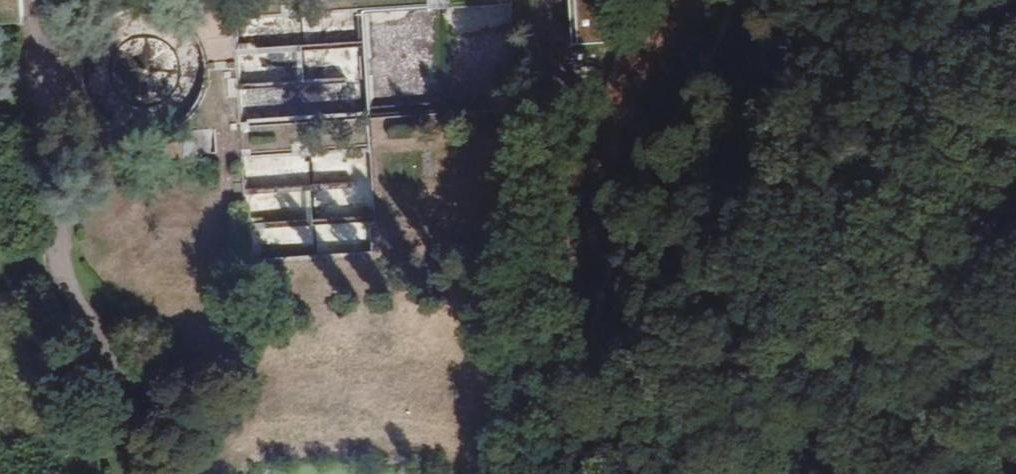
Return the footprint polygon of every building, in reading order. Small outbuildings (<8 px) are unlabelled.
[(551,52),(598,48),(594,0),(547,0),(547,4),(551,52)]
